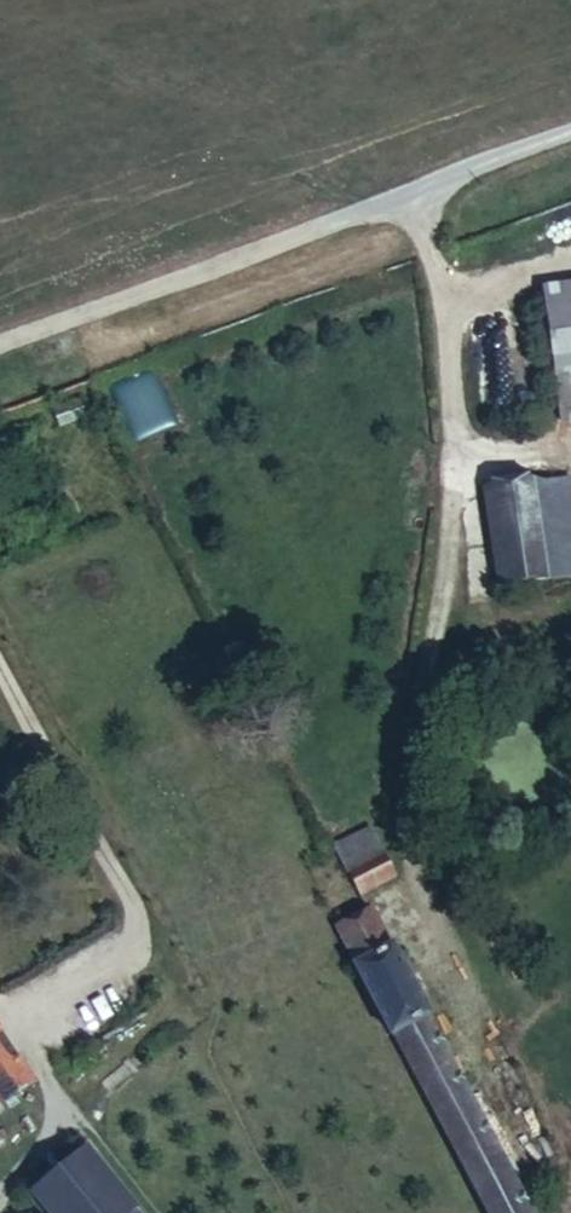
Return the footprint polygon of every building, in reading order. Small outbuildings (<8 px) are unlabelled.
[(525,323),(547,443),(570,439),(570,315),(525,323)] [(558,499),(521,505),(539,598),(570,592),(570,579),(558,499)] [(539,598),(521,505),(471,513),(488,607),(539,598)] [(365,873),(358,858),(332,871),(340,886),(365,873)] [(389,890),(377,866),(365,873),(340,886),(352,909),(389,890)] [(386,959),(381,962),(365,933),(341,946),(354,974),(349,978),(417,1110),(420,1109),(473,1212),(511,1212),(450,1095),(454,1092),(386,959)] [(0,1053),(0,1107),(24,1091),(0,1053)] [(77,1163),(23,1207),(28,1212),(119,1212),(77,1163)]
